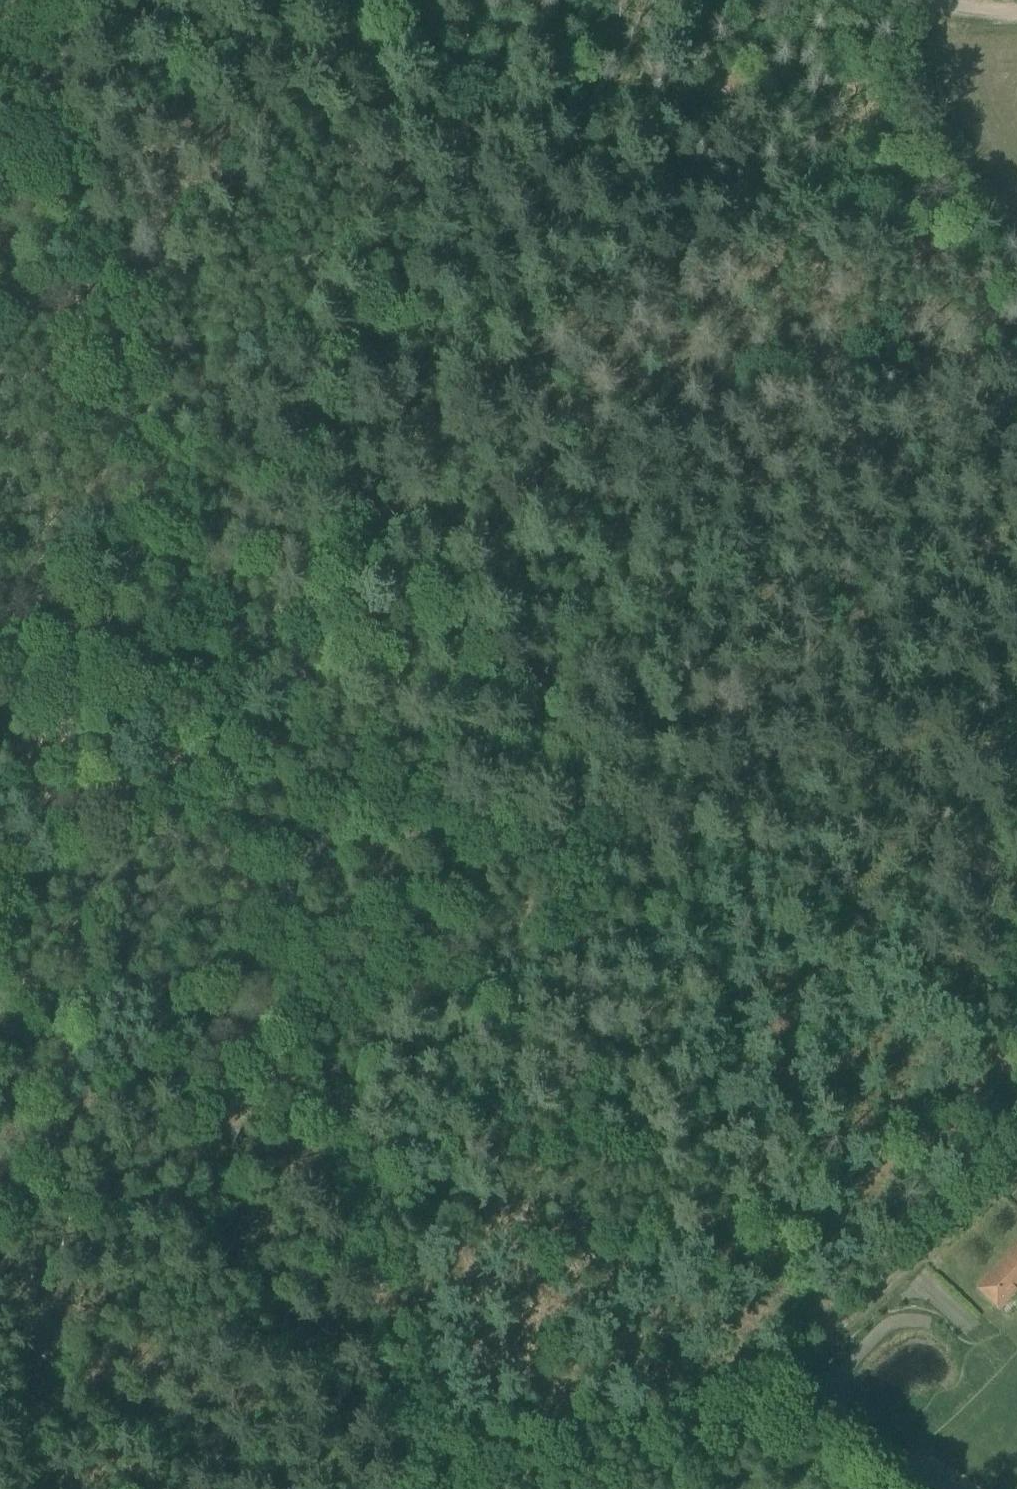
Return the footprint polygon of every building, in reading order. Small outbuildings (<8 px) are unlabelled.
[(999,1310),(1009,1300),(1016,1292),(1016,1245),(985,1277),(986,1278),(976,1288),(999,1310)]
